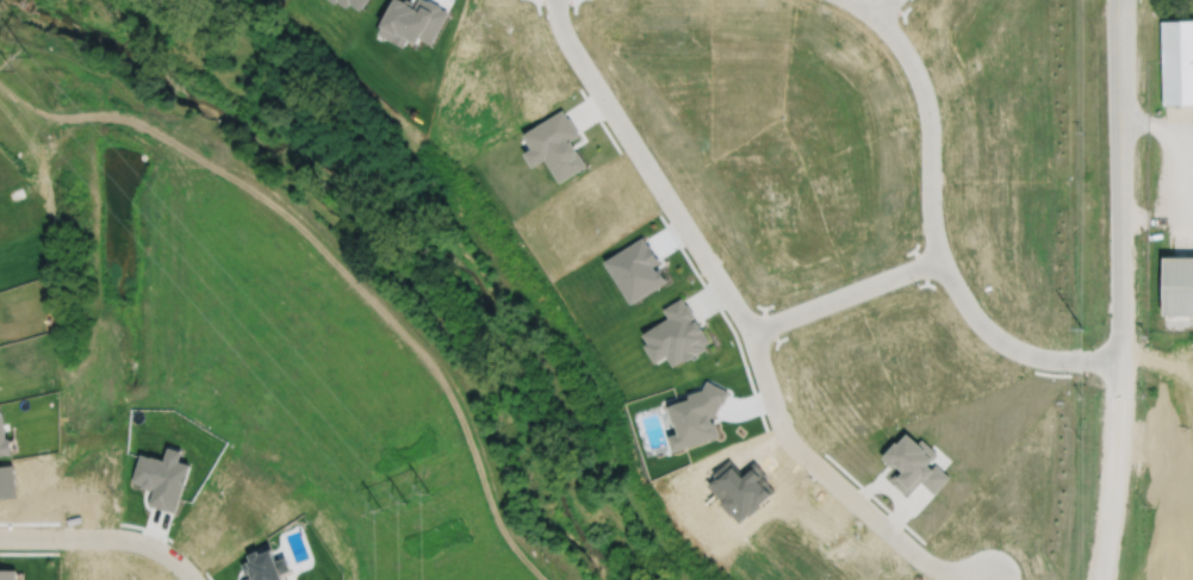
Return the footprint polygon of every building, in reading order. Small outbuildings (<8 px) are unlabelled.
[(1162,61),(1164,107),(1192,106),(1192,18),(1161,19),(1162,61)] [(522,133),(532,146),(523,151),(533,166),(545,157),(560,181),(586,164),(570,139),(579,133),(568,117),(567,118),(561,108),(522,133)] [(1163,316),(1192,316),(1192,256),(1163,256),(1163,316)] [(681,297),(663,308),(667,316),(641,333),(647,342),(644,344),(654,362),(666,355),(672,364),(682,358),(684,361),(706,347),(703,344),(709,341),(692,316),(694,314),(686,304),(685,304),(681,297)] [(906,432),(896,442),(895,441),(881,456),(886,460),(891,467),(895,463),(899,468),(890,478),(894,481),(903,491),(903,489),(908,493),(920,480),(933,493),(949,476),(936,463),(932,467),(927,463),(932,457),(924,450),(925,449),(906,432)]
